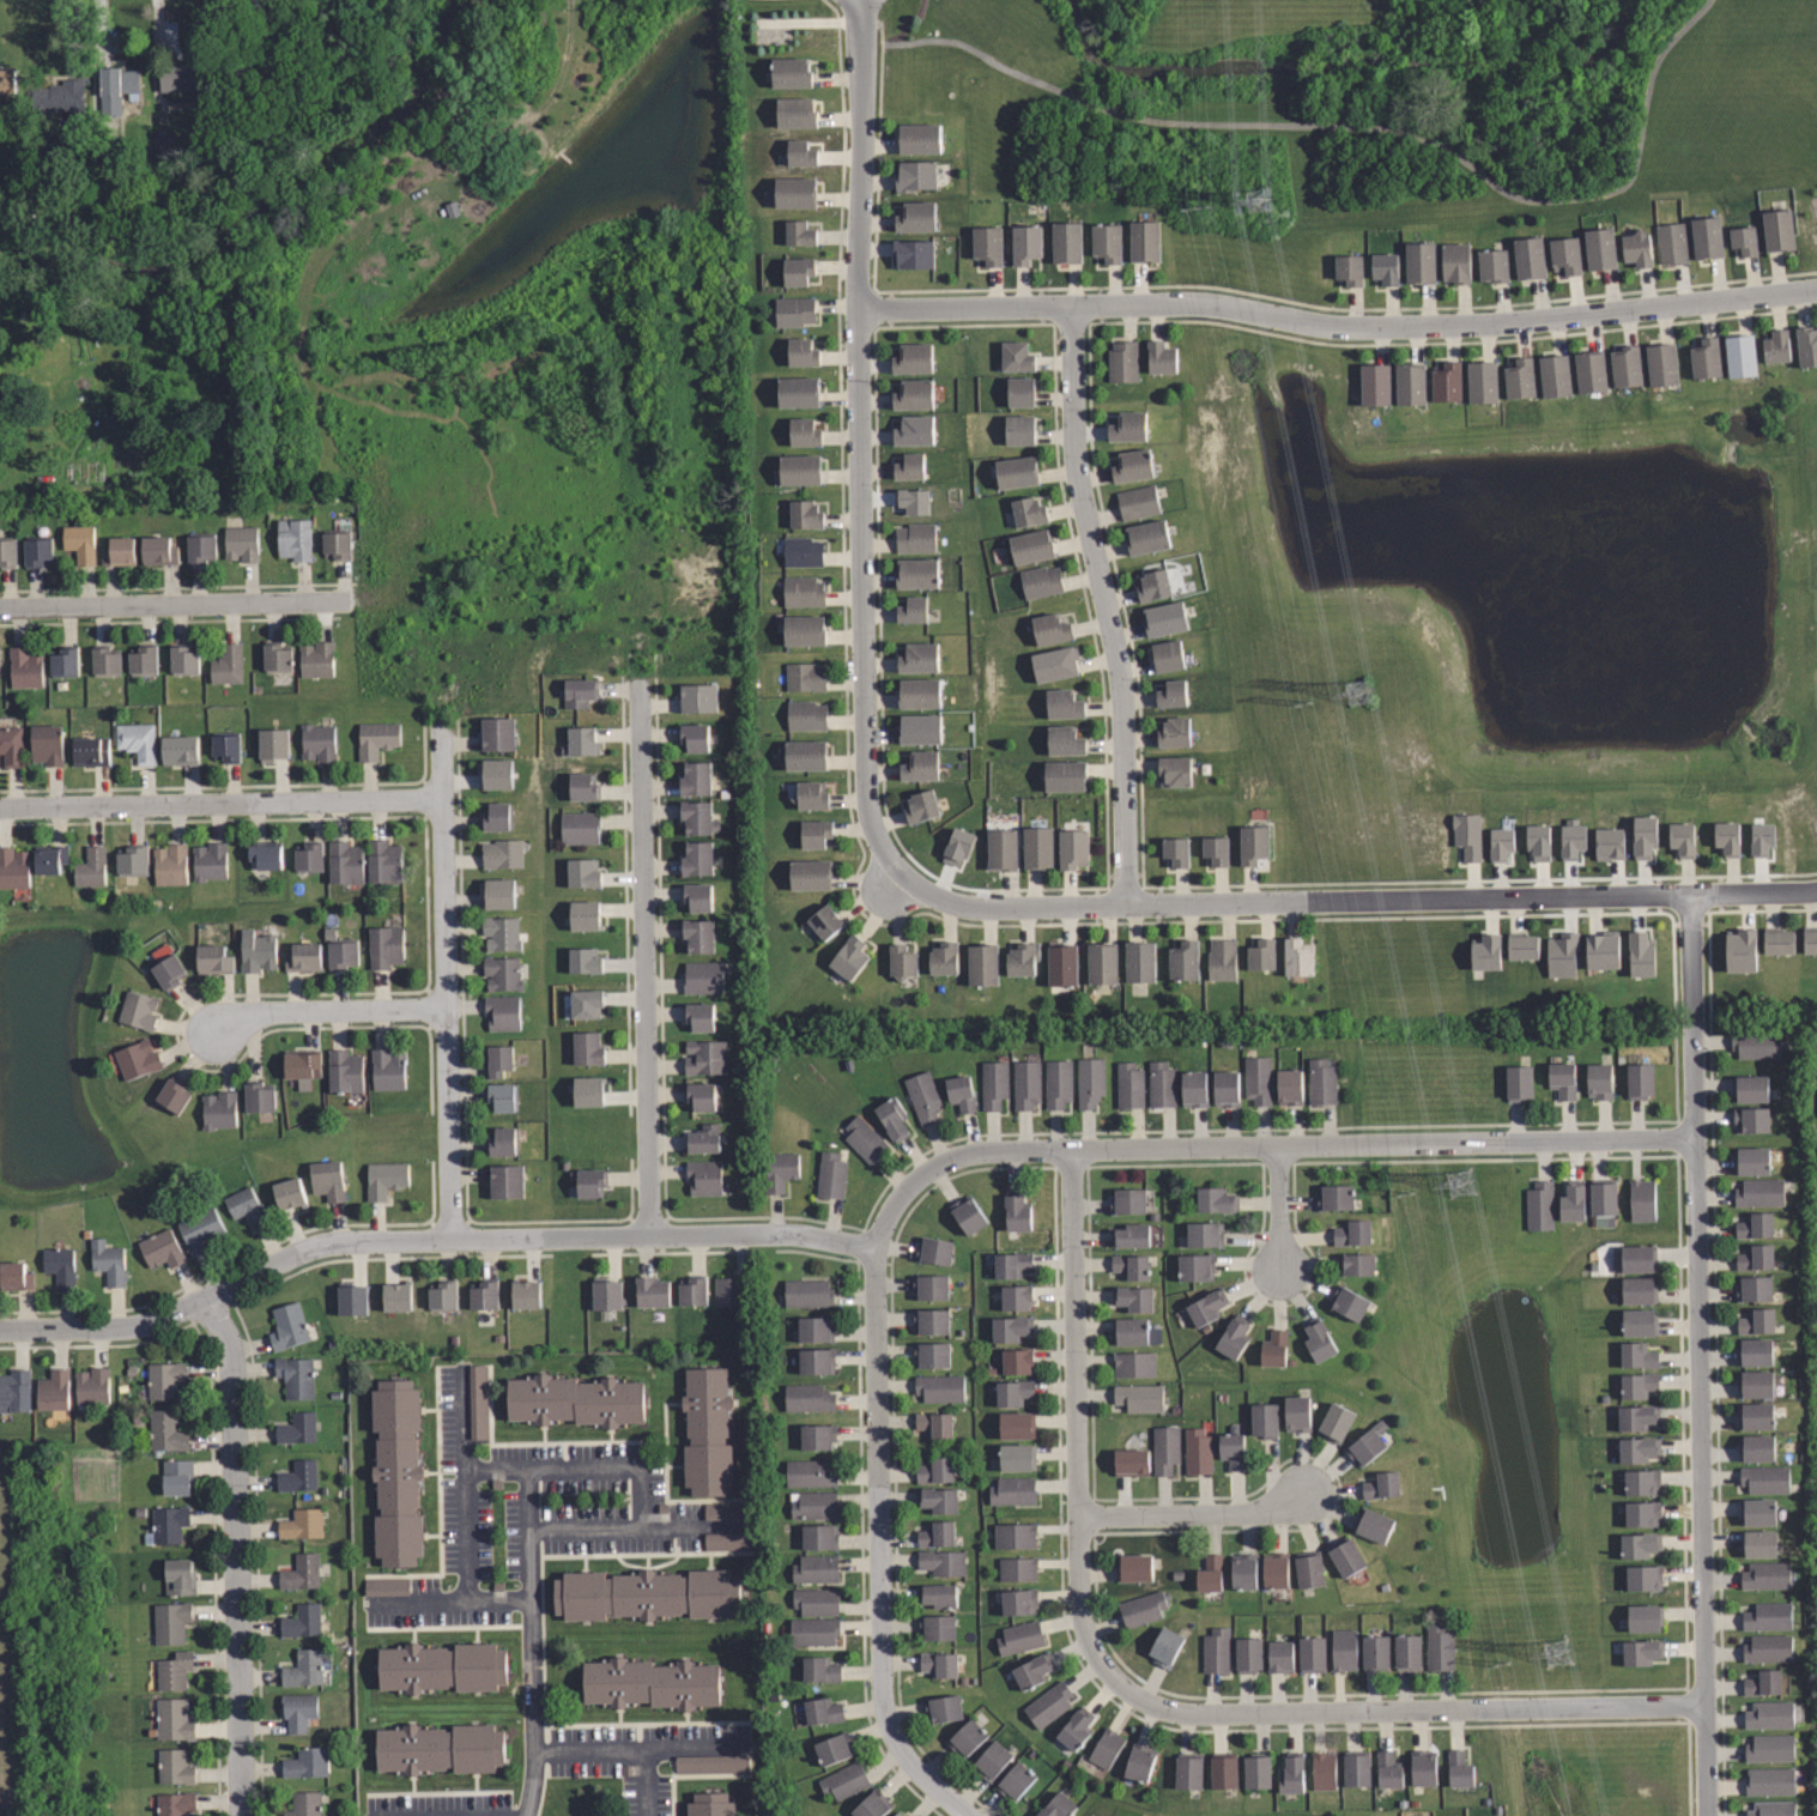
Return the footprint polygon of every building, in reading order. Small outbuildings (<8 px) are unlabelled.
[(774,57),(774,87),(813,86),(813,69),(810,69),(810,57),(774,57)] [(159,91),(159,66),(177,66),(177,63),(196,63),(196,66),(206,66),(206,91),(159,91)] [(99,115),(98,68),(120,67),(120,71),(138,69),(139,92),(138,92),(138,101),(127,101),(127,92),(121,92),(121,114),(99,115)] [(2,92),(0,92),(0,70),(13,69),(14,92),(2,92)] [(31,122),(30,87),(48,87),(48,85),(62,85),(61,79),(83,79),(84,121),(67,122),(66,109),(46,110),(47,122),(31,122)] [(779,97),(780,127),(819,126),(819,109),(814,109),(814,97),(779,97)] [(941,153),(901,153),(901,125),(940,125),(941,153)] [(807,147),(817,147),(818,163),(787,164),(787,139),(807,138),(807,147)] [(914,190),(897,192),(897,174),(901,174),(900,163),(937,162),(937,188),(914,188),(914,190)] [(819,204),(779,205),(777,177),(819,176),(819,204)] [(937,229),(895,230),(895,214),(903,214),(903,202),(937,201),(937,229)] [(1763,211),(1792,207),(1795,249),(1767,252),(1763,211)] [(1692,218),(1721,214),(1725,256),(1696,259),(1692,218)] [(806,228),(816,228),(817,243),(787,243),(786,218),(806,218),(806,228)] [(1163,261),(1134,261),(1133,222),(1163,220),(1163,261)] [(1657,224),(1685,222),(1689,262),(1661,266),(1657,224)] [(1084,262),(1056,262),(1055,223),(1083,223),(1084,262)] [(1123,225),(1123,264),(1108,264),(1108,255),(1096,255),(1095,225),(1123,225)] [(1004,226),(1004,266),(989,266),(989,258),(976,258),(975,228),(1004,226)] [(1587,230),(1616,226),(1619,267),(1591,271),(1587,230)] [(1755,226),(1757,255),(1743,256),(1742,248),(1731,249),(1730,229),(1755,226)] [(1035,266),(1016,266),(1016,228),(1044,228),(1044,258),(1035,258),(1035,266)] [(1639,228),(1647,235),(1648,235),(1652,266),(1636,268),(1635,261),(1624,262),(1622,235),(1634,234),(1639,228)] [(1515,238),(1544,235),(1548,276),(1520,279),(1515,238)] [(1552,238),(1581,236),(1585,277),(1556,279),(1552,238)] [(935,241),(935,268),(900,268),(900,256),(897,256),(897,242),(935,241)] [(1434,283),(1405,284),(1404,244),(1433,243),(1434,283)] [(1467,244),(1470,284),(1454,284),(1454,282),(1443,283),(1441,246),(1467,244)] [(1506,249),(1508,282),(1492,283),(1492,280),(1480,282),(1477,252),(1506,249)] [(1399,284),(1382,284),(1382,276),(1371,276),(1370,254),(1398,253),(1399,284)] [(1363,284),(1347,285),(1346,277),(1336,277),(1336,254),(1362,254),(1363,284)] [(817,273),(807,273),(807,284),(786,285),(785,258),(816,256),(817,273)] [(816,298),(814,322),(804,322),(804,326),(777,326),(779,298),(816,298)] [(1798,326),(1816,324),(1816,366),(1801,368),(1798,326)] [(1789,361),(1762,363),(1760,339),(1769,339),(1768,331),(1786,329),(1789,361)] [(1726,337),(1755,333),(1758,374),(1730,377),(1726,337)] [(1702,337),(1718,334),(1722,375),(1694,379),(1690,344),(1702,343),(1702,337)] [(810,349),(819,349),(819,364),(789,364),(789,339),(810,339),(810,349)] [(1028,353),(1035,353),(1035,369),(1004,369),(1004,340),(1028,340),(1028,353)] [(1135,340),(1135,382),(1106,382),(1106,349),(1109,349),(1109,340),(1135,340)] [(1176,347),(1175,374),(1146,374),(1146,341),(1163,341),(1163,347),(1176,347)] [(1647,345),(1676,341),(1679,383),(1651,386),(1647,345)] [(901,344),(901,356),(894,356),(894,373),(933,373),(933,343),(901,344)] [(1611,346),(1640,343),(1643,385),(1616,387),(1611,346)] [(1576,352),(1605,350),(1609,391),(1580,394),(1576,352)] [(1540,357),(1569,353),(1573,394),(1544,398),(1540,357)] [(1516,357),(1533,356),(1537,397),(1508,399),(1504,367),(1518,365),(1516,357)] [(1468,362),(1497,359),(1500,401),(1471,402),(1468,362)] [(1460,399),(1431,400),(1430,370),(1442,370),(1442,362),(1459,361),(1460,399)] [(1397,363),(1425,362),(1428,404),(1399,405),(1397,363)] [(1362,363),(1391,363),(1391,405),(1362,405),(1362,363)] [(1035,406),(1007,406),(1007,376),(1035,376),(1035,406)] [(780,377),(780,407),(820,407),(819,377),(780,377)] [(898,380),(898,392),(894,392),(895,408),(934,408),(933,379),(898,380)] [(1147,440),(1108,440),(1108,423),(1119,423),(1119,411),(1146,411),(1147,440)] [(900,414),(900,428),(895,428),(895,444),(935,443),(934,414),(900,414)] [(1006,416),(1035,416),(1035,444),(1007,444),(1006,416)] [(814,418),(814,429),(823,429),(823,443),(791,443),(791,418),(814,418)] [(1155,476),(1115,482),(1112,465),(1120,464),(1119,455),(1120,455),(1119,452),(1150,448),(1155,476)] [(923,453),(923,478),(894,478),(894,461),(904,461),(904,452),(923,453)] [(781,454),(782,484),(822,484),(822,454),(781,454)] [(997,460),(1036,455),(1040,484),(1000,489),(997,460)] [(1118,492),(1156,484),(1163,513),(1123,521),(1118,492)] [(928,514),(903,514),(903,506),(895,506),(895,489),(928,489),(928,514)] [(1035,497),(1040,496),(1042,504),(1047,503),(1050,519),(1018,526),(1012,501),(1034,496),(1035,497)] [(814,500),(814,503),(822,503),(822,511),(825,511),(825,527),(792,527),(792,500),(814,500)] [(289,561),(289,555),(275,555),(275,517),(308,517),(309,559),(289,561)] [(1126,528),(1165,520),(1171,549),(1132,557),(1126,528)] [(93,564),(75,564),(75,547),(62,549),(62,523),(92,523),(93,564)] [(909,523),(909,527),(897,527),(897,553),(938,553),(937,523),(909,523)] [(258,551),(259,551),(259,561),(241,561),(241,553),(237,553),(237,557),(225,557),(225,525),(258,525),(258,551)] [(1010,537),(1049,528),(1055,557),(1017,565),(1010,537)] [(323,532),(351,531),(351,559),(334,559),(334,555),(323,555),(323,532)] [(143,563),(143,533),(169,533),(169,544),(177,544),(178,562),(143,563)] [(109,534),(134,534),(134,562),(102,563),(102,546),(109,546),(109,534)] [(186,534),(214,534),(214,557),(204,557),(204,562),(187,563),(186,534)] [(23,537),(52,537),(52,561),(41,561),(41,565),(26,565),(26,563),(23,563),(23,537)] [(786,538),(786,567),(826,565),(826,541),(817,541),(817,537),(786,538)] [(14,565),(0,565),(0,538),(14,538),(14,565)] [(898,559),(900,589),(939,589),(939,559),(898,559)] [(1169,593),(1138,601),(1134,586),(1137,585),(1135,577),(1143,575),(1141,571),(1162,565),(1169,593)] [(1046,567),(1047,570),(1059,568),(1064,592),(1026,599),(1020,571),(1046,567)] [(786,577),(786,606),(826,605),(826,581),(817,581),(817,577),(786,577)] [(927,621),(896,621),(896,605),(908,605),(908,595),(927,594),(927,621)] [(1144,610),(1183,600),(1189,629),(1150,638),(1144,610)] [(1060,622),(1070,619),(1073,636),(1037,644),(1030,617),(1056,611),(1060,622)] [(786,616),(786,644),(826,644),(826,628),(825,628),(824,615),(786,616)] [(1183,665),(1156,670),(1151,641),(1180,637),(1183,665)] [(333,674),(299,674),(299,643),(313,642),(313,647),(315,647),(315,638),(333,638),(333,674)] [(241,641),(241,680),(210,682),(210,656),(217,656),(217,654),(222,654),(222,641),(241,641)] [(264,642),(281,642),(281,647),(291,647),(291,671),(264,671),(264,642)] [(903,643),(903,655),(898,655),(898,672),(939,672),(938,642),(903,643)] [(170,644),(188,643),(188,649),(198,649),(198,672),(170,673),(170,644)] [(42,648),(42,685),(10,686),(10,658),(8,658),(8,644),(28,644),(28,648),(42,648)] [(156,644),(156,673),(128,673),(128,652),(138,652),(138,644),(156,644)] [(77,646),(78,674),(49,674),(49,653),(59,653),(59,646),(77,646)] [(91,646),(109,646),(110,650),(119,650),(120,674),(92,674),(91,646)] [(1031,655),(1071,646),(1078,674),(1038,684),(1031,655)] [(788,662),(788,691),(826,690),(825,666),(814,666),(814,661),(788,662)] [(563,679),(595,679),(595,698),(585,698),(585,708),(563,708),(563,679)] [(901,679),(901,709),(940,708),(940,679),(901,679)] [(1186,706),(1156,706),(1156,690),(1165,690),(1164,680),(1186,680),(1186,706)] [(719,713),(683,713),(683,700),(678,700),(678,685),(717,685),(719,713)] [(1047,690),(1072,689),(1073,701),(1084,700),(1085,718),(1048,719),(1047,690)] [(789,701),(789,730),(828,728),(826,704),(816,704),(816,701),(789,701)] [(901,716),(901,745),(941,744),(940,715),(901,716)] [(1189,743),(1158,744),(1157,727),(1162,727),(1162,719),(1168,719),(1167,715),(1189,715),(1189,743)] [(519,750),(485,750),(485,719),(517,718),(519,750)] [(334,759),(316,759),(316,751),(313,751),(314,756),(301,757),(299,722),(310,721),(310,724),(333,724),(334,759)] [(31,722),(61,722),(62,764),(46,764),(46,759),(32,759),(31,722)] [(115,722),(155,722),(155,762),(135,762),(135,749),(123,749),(123,746),(115,746),(115,722)] [(359,744),(359,722),(399,722),(400,745),(392,745),(392,747),(382,747),(382,745),(377,745),(377,759),(358,759),(358,744),(359,744)] [(2,751),(0,751),(0,725),(22,725),(22,764),(2,765),(2,751)] [(679,725),(707,725),(707,751),(686,752),(686,743),(680,743),(679,725)] [(595,741),(599,741),(600,753),(562,755),(562,743),(569,743),(569,726),(595,726),(595,741)] [(1049,727),(1074,726),(1076,737),(1086,737),(1086,755),(1049,756),(1049,727)] [(290,758),(261,758),(260,728),(289,728),(290,758)] [(198,762),(162,763),(162,733),(198,733),(198,762)] [(238,733),(238,761),(222,761),(222,757),(211,757),(211,733),(238,733)] [(111,763),(73,763),(73,737),(111,737),(111,763)] [(787,741),(788,770),(828,769),(826,740),(787,741)] [(911,751),(911,763),(900,763),(901,781),(939,780),(938,751),(911,751)] [(1191,755),(1191,783),(1161,785),(1161,771),(1158,771),(1158,755),(1191,755)] [(514,763),(514,787),(485,787),(485,762),(514,763)] [(713,794),(682,794),(680,777),(686,777),(686,762),(711,762),(713,794)] [(1089,791),(1048,791),(1048,762),(1088,762),(1089,791)] [(593,773),(593,783),(598,783),(598,799),(570,800),(570,773),(593,773)] [(823,781),(824,793),(830,793),(831,807),(800,809),(800,805),(793,798),(800,791),(800,781),(823,781)] [(941,815),(911,823),(908,809),(913,807),(911,800),(915,799),(914,793),(934,788),(941,815)] [(511,830),(480,830),(480,812),(489,812),(489,803),(509,801),(509,804),(511,804),(511,830)] [(713,803),(713,821),(717,821),(717,831),(713,831),(713,834),(686,834),(686,819),(683,819),(683,803),(713,803)] [(600,843),(562,845),(562,812),(600,812),(600,843)] [(1480,861),(1464,861),(1464,845),(1461,845),(1461,846),(1454,846),(1454,828),(1453,828),(1452,815),(1479,815),(1480,861)] [(1657,847),(1652,847),(1653,860),(1635,860),(1634,817),(1657,817),(1657,847)] [(1580,827),(1587,827),(1587,851),(1580,851),(1580,860),(1562,860),(1562,827),(1567,827),(1567,819),(1580,818),(1580,827)] [(802,821),(802,849),(826,848),(826,837),(835,837),(834,821),(802,821)] [(1775,845),(1767,846),(1768,854),(1751,855),(1751,821),(1774,821),(1775,845)] [(1740,822),(1740,856),(1724,856),(1724,847),(1715,847),(1715,822),(1740,822)] [(1256,862),(1241,864),(1240,823),(1268,823),(1268,854),(1256,855),(1256,862)] [(1696,823),(1696,858),(1679,858),(1679,847),(1671,847),(1671,823),(1696,823)] [(1549,861),(1531,861),(1531,851),(1526,851),(1526,825),(1549,825),(1549,861)] [(976,836),(968,860),(963,859),(958,867),(943,861),(955,828),(976,836)] [(1056,828),(1056,867),(1046,867),(1046,870),(1028,870),(1028,828),(1056,828)] [(1514,852),(1507,852),(1507,861),(1491,861),(1491,860),(1490,860),(1490,848),(1491,848),(1490,829),(1513,829),(1514,852)] [(1624,859),(1595,859),(1594,829),(1623,829),(1624,859)] [(1019,830),(1019,871),(1004,871),(1004,870),(991,870),(991,830),(1019,830)] [(1080,870),(1064,870),(1062,831),(1090,831),(1091,860),(1089,860),(1089,865),(1080,865),(1080,870)] [(1187,837),(1187,867),(1173,867),(1173,858),(1162,859),(1162,837),(1187,837)] [(1225,837),(1225,866),(1209,866),(1209,858),(1201,858),(1200,837),(1225,837)] [(367,840),(386,839),(386,843),(400,843),(400,880),(367,882),(367,840)] [(523,865),(484,866),(483,841),(495,841),(495,839),(523,839),(523,865)] [(208,840),(225,840),(225,876),(204,877),(204,879),(193,879),(192,843),(205,843),(205,848),(208,848),(208,840)] [(281,867),(256,867),(256,858),(249,858),(249,841),(281,841),(281,867)] [(328,841),(347,841),(347,845),(362,845),(362,883),(328,883),(328,841)] [(714,874),(683,874),(683,858),(686,858),(686,841),(713,841),(714,874)] [(186,883),(155,883),(155,854),(152,854),(152,846),(166,846),(166,842),(186,842),(186,883)] [(303,842),(321,842),(321,870),(295,870),(295,848),(303,848),(303,842)] [(104,843),(104,884),(73,884),(73,861),(85,860),(85,843),(104,843)] [(126,843),(146,843),(147,873),(117,873),(117,871),(116,871),(116,849),(126,849),(126,843)] [(29,886),(0,886),(0,846),(13,846),(13,849),(29,849),(29,886)] [(34,872),(34,848),(50,848),(50,846),(66,846),(67,861),(57,861),(57,872),(34,872)] [(598,870),(601,870),(601,886),(569,886),(569,859),(598,859),(598,870)] [(792,860),(793,890),(832,889),(832,860),(792,860)] [(515,877),(514,907),(486,906),(486,876),(515,877)] [(713,883),(713,910),(691,912),(691,902),(685,902),(684,884),(713,883)] [(600,927),(574,927),(574,900),(600,900),(600,927)] [(844,924),(824,940),(805,918),(825,901),(844,924)] [(485,950),(485,937),(490,937),(490,933),(483,933),(483,916),(517,916),(517,938),(520,938),(520,949),(485,950)] [(715,921),(715,952),(690,952),(690,938),(685,938),(685,921),(715,921)] [(368,925),(402,925),(402,962),(388,962),(388,968),(368,968),(368,925)] [(242,927),(254,927),(254,934),(262,934),(262,931),(277,932),(277,967),(261,967),(261,963),(259,963),(259,970),(241,970),(242,927)] [(1804,927),(1816,927),(1816,952),(1804,951),(1804,927)] [(1757,970),(1726,971),(1726,928),(1757,928),(1757,970)] [(1795,928),(1795,954),(1764,954),(1764,928),(1795,928)] [(1619,969),(1587,970),(1587,936),(1603,936),(1603,931),(1618,931),(1619,969)] [(1629,931),(1647,931),(1647,938),(1655,938),(1657,976),(1629,977),(1629,931)] [(1579,950),(1575,950),(1575,977),(1546,977),(1546,938),(1559,938),(1559,932),(1579,932),(1579,950)] [(867,944),(861,950),(870,957),(849,981),(829,964),(854,933),(867,944)] [(1527,936),(1538,934),(1539,958),(1508,958),(1508,933),(1527,933),(1527,936)] [(1500,936),(1500,970),(1471,970),(1471,939),(1482,939),(1482,936),(1500,936)] [(1181,939),(1199,939),(1199,979),(1170,980),(1170,948),(1182,948),(1181,939)] [(1271,939),(1271,969),(1244,969),(1244,946),(1254,946),(1254,939),(1271,939)] [(1310,945),(1310,975),(1282,975),(1282,939),(1297,939),(1297,945),(1310,945)] [(292,940),(320,940),(320,969),(285,969),(285,952),(292,952),(292,940)] [(957,974),(929,974),(929,950),(932,950),(932,946),(939,946),(939,940),(957,940),(957,974)] [(1207,940),(1236,940),(1237,980),(1209,981),(1207,940)] [(327,942),(357,942),(357,964),(345,964),(345,969),(328,970),(327,942)] [(1040,960),(1035,960),(1035,975),(1006,975),(1006,954),(1009,954),(1009,949),(1016,949),(1016,942),(1040,942),(1040,960)] [(1126,943),(1155,942),(1156,982),(1127,982),(1126,943)] [(198,971),(198,943),(224,943),(224,954),(234,954),(234,971),(198,971)] [(908,951),(917,951),(917,974),(910,974),(903,981),(894,974),(891,974),(890,944),(908,943),(908,951)] [(1089,944),(1118,943),(1119,983),(1089,985),(1089,944)] [(178,980),(165,989),(150,965),(156,961),(151,954),(166,944),(184,971),(177,976),(178,980)] [(969,945),(998,944),(999,985),(970,986),(969,945)] [(1049,945),(1078,944),(1079,985),(1049,985),(1049,945)] [(593,957),(604,957),(604,971),(571,973),(570,949),(593,948),(593,957)] [(486,989),(486,976),(491,976),(491,974),(481,974),(481,955),(491,955),(491,956),(519,956),(519,977),(521,977),(521,989),(486,989)] [(683,992),(683,975),(685,975),(685,961),(721,961),(721,992),(683,992)] [(151,995),(157,997),(153,1009),(150,1007),(149,1010),(157,1012),(151,1029),(116,1018),(126,988),(151,995)] [(605,1007),(601,1007),(601,1017),(573,1018),(573,991),(604,989),(605,1007)] [(521,997),(521,1030),(491,1030),(491,1016),(487,1016),(487,997),(521,997)] [(714,1030),(686,1030),(686,1019),(684,1019),(684,1003),(714,1001),(714,1030)] [(1730,1031),(1777,1030),(1779,1057),(1736,1057),(1734,1048),(1730,1049),(1730,1031)] [(601,1033),(602,1046),(606,1046),(606,1063),(576,1064),(575,1033),(601,1033)] [(160,1065),(125,1079),(113,1051),(146,1037),(151,1051),(155,1049),(160,1065)] [(727,1072),(686,1073),(685,1057),(695,1057),(695,1053),(686,1053),(686,1041),(726,1040),(727,1072)] [(485,1045),(513,1045),(513,1069),(502,1069),(502,1077),(486,1077),(485,1045)] [(373,1047),(389,1047),(389,1051),(405,1051),(405,1088),(373,1088),(373,1047)] [(346,1053),(361,1053),(362,1091),(328,1091),(327,1049),(346,1049),(346,1053)] [(311,1089),(298,1089),(298,1076),(283,1076),(283,1052),(319,1052),(319,1076),(311,1076),(311,1089)] [(1271,1057),(1244,1058),(1246,1098),(1254,1098),(1254,1107),(1272,1106),(1271,1057)] [(1310,1059),(1328,1058),(1328,1066),(1337,1065),(1338,1104),(1312,1104),(1310,1059)] [(1079,1059),(1106,1059),(1106,1095),(1097,1095),(1097,1108),(1080,1108),(1079,1059)] [(1047,1061),(1073,1060),(1073,1102),(1065,1102),(1066,1110),(1048,1110),(1047,1061)] [(983,1063),(1010,1061),(1010,1098),(1001,1098),(1001,1112),(985,1112),(983,1063)] [(1015,1063),(1041,1061),(1042,1102),(1032,1102),(1034,1110),(1016,1110),(1015,1063)] [(1118,1063),(1137,1061),(1137,1070),(1145,1069),(1146,1108),(1119,1108),(1118,1063)] [(1150,1061),(1168,1061),(1169,1069),(1176,1069),(1177,1107),(1151,1108),(1150,1061)] [(1546,1063),(1573,1063),(1573,1100),(1557,1100),(1557,1089),(1546,1089),(1546,1063)] [(1653,1094),(1647,1094),(1647,1098),(1627,1098),(1627,1063),(1653,1063),(1653,1094)] [(1610,1064),(1610,1100),(1593,1100),(1593,1096),(1586,1097),(1586,1064),(1610,1064)] [(1504,1066),(1530,1065),(1531,1101),(1504,1101),(1504,1066)] [(1278,1069),(1303,1067),(1303,1103),(1278,1104),(1278,1069)] [(904,1078),(929,1069),(943,1103),(938,1104),(940,1110),(935,1112),(939,1119),(921,1126),(904,1078)] [(1182,1070),(1207,1069),(1209,1104),(1183,1106),(1182,1070)] [(1215,1070),(1240,1069),(1240,1104),(1215,1106),(1215,1070)] [(182,1088),(190,1092),(177,1115),(153,1100),(169,1075),(184,1084),(182,1088)] [(946,1078),(970,1075),(975,1109),(961,1112),(959,1101),(950,1102),(946,1078)] [(1734,1076),(1769,1076),(1769,1102),(1734,1102),(1734,1076)] [(604,1104),(575,1104),(575,1077),(602,1077),(604,1104)] [(716,1109),(691,1109),(691,1100),(686,1100),(686,1082),(715,1080),(716,1109)] [(243,1083),(261,1083),(261,1085),(274,1085),(274,1112),(243,1112),(243,1083)] [(485,1101),(485,1083),(516,1083),(516,1109),(490,1109),(490,1100),(485,1101)] [(217,1090),(235,1089),(235,1125),(212,1125),(212,1128),(201,1128),(201,1092),(214,1092),(214,1098),(217,1098),(217,1090)] [(874,1108),(895,1095),(908,1115),(902,1120),(910,1133),(897,1142),(874,1108)] [(1733,1108),(1768,1107),(1768,1131),(1740,1131),(1740,1121),(1733,1121),(1733,1108)] [(890,1145),(871,1164),(844,1138),(850,1132),(844,1126),(859,1113),(890,1145)] [(719,1151),(688,1151),(686,1131),(702,1131),(702,1122),(719,1122),(719,1151)] [(486,1154),(486,1136),(490,1136),(490,1127),(516,1127),(516,1154),(486,1154)] [(1736,1148),(1769,1148),(1770,1175),(1736,1175),(1736,1148)] [(840,1151),(840,1160),(847,1160),(843,1198),(817,1195),(822,1150),(840,1151)] [(767,1192),(767,1152),(799,1151),(800,1178),(783,1179),(785,1192),(767,1192)] [(309,1163),(339,1158),(343,1188),(344,1188),(345,1199),(327,1201),(326,1192),(313,1193),(309,1163)] [(686,1161),(721,1161),(721,1194),(689,1194),(689,1182),(692,1182),(692,1174),(686,1175),(686,1161)] [(406,1185),(399,1185),(399,1188),(389,1188),(389,1185),(386,1185),(386,1200),(367,1200),(367,1185),(368,1185),(368,1162),(406,1162),(406,1185)] [(526,1198),(493,1198),(493,1166),(526,1166),(526,1198)] [(601,1198),(580,1198),(579,1169),(605,1169),(605,1186),(601,1186),(601,1198)] [(308,1204),(301,1206),(301,1204),(279,1210),(273,1184),(301,1175),(308,1204)] [(1641,1179),(1654,1179),(1655,1218),(1630,1219),(1630,1176),(1641,1176),(1641,1179)] [(1583,1218),(1559,1219),(1559,1194),(1567,1194),(1567,1178),(1583,1178),(1583,1218)] [(1617,1212),(1615,1212),(1615,1224),(1592,1224),(1591,1179),(1617,1178),(1617,1212)] [(1553,1228),(1527,1229),(1527,1188),(1534,1188),(1534,1180),(1552,1179),(1553,1228)] [(1743,1180),(1785,1179),(1785,1206),(1736,1207),(1736,1188),(1743,1188),(1743,1180)] [(1355,1209),(1319,1209),(1319,1191),(1324,1191),(1324,1186),(1355,1185),(1355,1209)] [(250,1229),(243,1213),(232,1218),(223,1198),(248,1186),(258,1205),(259,1205),(266,1222),(250,1229)] [(1238,1211),(1200,1211),(1200,1187),(1225,1187),(1225,1193),(1237,1193),(1237,1195),(1238,1195),(1238,1211)] [(1147,1213),(1112,1213),(1112,1194),(1116,1194),(1116,1190),(1147,1190),(1147,1213)] [(1030,1229),(1007,1229),(1006,1191),(1024,1191),(1024,1201),(1030,1201),(1030,1229)] [(988,1222),(969,1235),(949,1206),(959,1200),(961,1203),(970,1195),(988,1222)] [(225,1231),(205,1241),(208,1249),(192,1258),(177,1225),(214,1207),(225,1231)] [(1773,1212),(1774,1236),(1737,1237),(1737,1221),(1752,1221),(1752,1213),(1773,1212)] [(1373,1243),(1350,1243),(1350,1246),(1333,1246),(1333,1227),(1345,1227),(1345,1218),(1373,1218),(1373,1243)] [(1189,1223),(1223,1222),(1223,1229),(1225,1229),(1225,1246),(1191,1247),(1189,1223)] [(1151,1245),(1112,1245),(1112,1228),(1126,1228),(1126,1223),(1151,1223),(1151,1245)] [(187,1261),(171,1270),(166,1260),(151,1269),(139,1243),(170,1228),(187,1261)] [(108,1247),(123,1246),(126,1285),(108,1287),(107,1271),(92,1272),(91,1237),(108,1236),(108,1247)] [(955,1242),(951,1266),(915,1259),(917,1245),(920,1246),(921,1236),(955,1242)] [(1773,1245),(1774,1267),(1737,1269),(1737,1253),(1752,1253),(1752,1245),(1773,1245)] [(1622,1246),(1657,1246),(1657,1272),(1623,1273),(1622,1246)] [(75,1289),(55,1289),(55,1272),(43,1272),(43,1249),(74,1248),(75,1289)] [(1031,1252),(1032,1267),(1020,1267),(1020,1276),(995,1277),(994,1253),(1031,1252)] [(1377,1275),(1340,1275),(1340,1253),(1377,1253),(1377,1275)] [(1149,1279),(1123,1279),(1123,1270),(1110,1270),(1110,1254),(1149,1254),(1149,1279)] [(1181,1281),(1181,1255),(1216,1254),(1216,1273),(1213,1273),(1213,1281),(1181,1281)] [(35,1289),(0,1288),(0,1264),(24,1264),(24,1272),(35,1272),(35,1289)] [(655,1275),(655,1281),(670,1281),(671,1307),(640,1307),(640,1275),(655,1275)] [(709,1306),(682,1306),(680,1282),(690,1282),(690,1276),(709,1275),(709,1306)] [(744,1306),(715,1307),(715,1278),(729,1278),(729,1275),(744,1275),(744,1306)] [(950,1275),(950,1299),(919,1299),(919,1291),(914,1291),(914,1275),(950,1275)] [(1739,1276),(1773,1276),(1774,1302),(1739,1302),(1739,1276)] [(1623,1278),(1658,1277),(1658,1305),(1623,1305),(1623,1278)] [(539,1307),(513,1308),(511,1279),(539,1278),(539,1307)] [(786,1306),(786,1279),(829,1278),(829,1287),(834,1287),(834,1305),(786,1306)] [(353,1285),(369,1285),(369,1314),(340,1314),(339,1281),(353,1281),(353,1285)] [(413,1281),(412,1312),(384,1312),(386,1284),(406,1284),(406,1281),(413,1281)] [(437,1281),(455,1281),(455,1309),(428,1309),(428,1287),(437,1287),(437,1281)] [(499,1307),(472,1308),(472,1287),(483,1287),(481,1282),(498,1281),(499,1307)] [(622,1308),(593,1308),(593,1281),(622,1281),(622,1308)] [(1371,1301),(1359,1322),(1330,1306),(1334,1297),(1332,1296),(1339,1283),(1371,1301)] [(1032,1284),(1032,1305),(1029,1305),(1029,1308),(1003,1309),(1001,1284),(1032,1284)] [(1152,1310),(1125,1310),(1125,1303),(1113,1303),(1112,1287),(1152,1285),(1152,1310)] [(1188,1305),(1223,1287),(1230,1302),(1219,1308),(1222,1315),(1198,1326),(1188,1305)] [(272,1351),(266,1333),(277,1330),(269,1308),(299,1299),(310,1339),(272,1351)] [(1775,1308),(1776,1332),(1739,1333),(1738,1316),(1750,1316),(1750,1309),(1775,1308)] [(950,1309),(950,1333),(919,1333),(919,1326),(914,1326),(914,1309),(950,1309)] [(1623,1309),(1658,1309),(1658,1336),(1624,1337),(1623,1309)] [(1237,1360),(1217,1346),(1236,1315),(1252,1325),(1246,1334),(1250,1338),(1237,1360)] [(799,1340),(799,1316),(834,1316),(834,1342),(830,1342),(830,1340),(799,1340)] [(992,1316),(1032,1316),(1032,1332),(1020,1333),(1022,1340),(993,1340),(992,1316)] [(1327,1332),(1338,1352),(1316,1363),(1303,1339),(1312,1336),(1306,1324),(1319,1316),(1321,1321),(1322,1320),(1328,1331),(1327,1332)] [(1149,1343),(1113,1344),(1113,1318),(1149,1318),(1149,1343)] [(1285,1366),(1261,1364),(1261,1340),(1270,1340),(1270,1328),(1285,1330),(1285,1366)] [(1739,1339),(1773,1339),(1774,1366),(1739,1366),(1739,1339)] [(1619,1367),(1619,1342),(1646,1342),(1646,1350),(1657,1350),(1657,1367),(1619,1367)] [(951,1367),(915,1367),(915,1343),(951,1343),(951,1367)] [(800,1373),(800,1349),(835,1349),(836,1364),(834,1364),(834,1373),(800,1373)] [(1003,1349),(1034,1349),(1034,1369),(1031,1369),(1031,1374),(1003,1374),(1003,1349)] [(1155,1375),(1114,1376),(1114,1351),(1155,1351),(1155,1375)] [(284,1400),(284,1384),(281,1384),(281,1376),(273,1376),(273,1360),(310,1358),(311,1400),(284,1400)] [(175,1399),(146,1400),(146,1364),(183,1364),(183,1381),(175,1381),(175,1399)] [(466,1368),(467,1442),(487,1441),(486,1367),(466,1368)] [(692,1496),(691,1487),(684,1487),(684,1445),(691,1445),(691,1437),(688,1437),(686,1410),(683,1410),(682,1396),(686,1396),(686,1367),(727,1367),(728,1396),(732,1396),(732,1409),(729,1409),(729,1436),(726,1436),(726,1443),(732,1443),(733,1487),(727,1487),(727,1496),(692,1496)] [(31,1410),(0,1410),(0,1374),(12,1373),(12,1369),(32,1368),(32,1386),(31,1386),(31,1410)] [(69,1368),(69,1410),(37,1410),(37,1378),(52,1378),(52,1368),(69,1368)] [(110,1403),(77,1404),(77,1372),(89,1372),(89,1376),(92,1376),(92,1368),(110,1368),(110,1403)] [(1739,1372),(1774,1372),(1774,1398),(1739,1399),(1739,1372)] [(1659,1388),(1648,1388),(1648,1398),(1621,1398),(1621,1374),(1659,1373),(1659,1388)] [(602,1428),(602,1424),(576,1424),(576,1419),(550,1419),(550,1424),(535,1425),(535,1419),(509,1421),(508,1379),(535,1379),(534,1374),(550,1374),(550,1379),(576,1378),(576,1382),(601,1382),(601,1378),(617,1376),(617,1382),(643,1381),(644,1423),(617,1424),(617,1428),(602,1428)] [(916,1394),(916,1375),(964,1375),(964,1400),(923,1400),(923,1394),(916,1394)] [(382,1567),(382,1557),(375,1557),(375,1514),(381,1514),(381,1508),(377,1508),(377,1481),(373,1481),(373,1466),(377,1466),(377,1439),(380,1439),(380,1431),(373,1431),(371,1390),(378,1388),(378,1379),(414,1379),(414,1388),(420,1388),(420,1430),(414,1430),(414,1437),(418,1437),(419,1465),(423,1465),(423,1479),(419,1479),(419,1507),(416,1507),(417,1514),(423,1514),(424,1556),(417,1556),(417,1566),(382,1567)] [(997,1380),(1035,1380),(1035,1397),(1023,1397),(1023,1405),(997,1405),(997,1380)] [(786,1410),(786,1384),(823,1384),(823,1388),(829,1388),(829,1392),(836,1392),(836,1410),(786,1410)] [(1164,1385),(1164,1411),(1128,1411),(1128,1403),(1115,1403),(1115,1385),(1164,1385)] [(1284,1396),(1308,1396),(1308,1430),(1292,1430),(1292,1429),(1284,1429),(1284,1396)] [(1358,1412),(1343,1443),(1319,1431),(1334,1400),(1358,1412)] [(1278,1434),(1277,1434),(1277,1437),(1264,1437),(1264,1434),(1253,1434),(1253,1403),(1278,1403),(1278,1434)] [(1740,1404),(1775,1403),(1775,1430),(1740,1430),(1740,1404)] [(1618,1406),(1619,1431),(1648,1431),(1648,1423),(1657,1423),(1657,1421),(1660,1421),(1660,1414),(1660,1406),(1618,1406)] [(187,1449),(149,1449),(149,1409),(177,1409),(177,1431),(186,1431),(187,1449)] [(313,1441),(274,1441),(274,1424),(291,1424),(291,1410),(314,1410),(313,1441)] [(999,1412),(1035,1411),(1035,1437),(999,1437),(999,1412)] [(932,1412),(953,1412),(953,1436),(927,1436),(927,1429),(916,1429),(916,1412),(932,1412)] [(1388,1445),(1361,1466),(1355,1459),(1353,1460),(1344,1448),(1382,1417),(1388,1425),(1379,1433),(1388,1445)] [(801,1424),(830,1424),(830,1423),(837,1423),(837,1441),(832,1441),(832,1449),(801,1449),(801,1424)] [(1153,1427),(1180,1427),(1180,1463),(1173,1463),(1173,1476),(1153,1476),(1153,1427)] [(1186,1428),(1204,1428),(1204,1435),(1212,1435),(1213,1473),(1187,1475),(1186,1428)] [(1244,1433),(1246,1470),(1228,1470),(1228,1458),(1221,1458),(1221,1433),(1244,1433)] [(1742,1435),(1775,1435),(1776,1461),(1742,1463),(1742,1435)] [(1619,1437),(1619,1463),(1649,1463),(1649,1455),(1658,1455),(1658,1453),(1661,1453),(1661,1437),(1619,1437)] [(999,1470),(999,1445),(1034,1445),(1034,1470),(999,1470)] [(1149,1475),(1115,1475),(1115,1448),(1149,1448),(1149,1475)] [(928,1457),(955,1457),(955,1481),(934,1481),(934,1483),(917,1483),(917,1464),(928,1464),(928,1457)] [(192,1482),(188,1482),(188,1495),(162,1495),(160,1460),(192,1459),(192,1482)] [(277,1491),(275,1471),(292,1471),(292,1459),(315,1459),(316,1490),(277,1491)] [(787,1485),(787,1460),(831,1460),(831,1469),(837,1469),(837,1485),(787,1485)] [(1749,1494),(1791,1494),(1789,1466),(1740,1467),(1740,1485),(1749,1485),(1749,1494)] [(1625,1470),(1625,1496),(1657,1495),(1657,1489),(1661,1489),(1660,1478),(1660,1469),(1625,1470)] [(1400,1495),(1362,1500),(1359,1482),(1377,1481),(1376,1472),(1398,1470),(1400,1495)] [(1036,1503),(991,1503),(991,1485),(998,1485),(998,1477),(1036,1477),(1036,1503)] [(937,1489),(958,1489),(958,1513),(931,1513),(931,1507),(921,1507),(921,1506),(917,1506),(917,1488),(937,1488),(937,1489)] [(837,1518),(792,1518),(792,1500),(799,1500),(799,1491),(837,1491),(837,1518)] [(1742,1499),(1776,1499),(1776,1525),(1743,1526),(1742,1499)] [(1625,1501),(1625,1527),(1657,1526),(1657,1520),(1661,1520),(1660,1500),(1625,1501)] [(1395,1520),(1397,1520),(1386,1543),(1352,1529),(1362,1505),(1395,1520)] [(180,1543),(144,1543),(144,1532),(152,1532),(152,1507),(188,1507),(188,1525),(180,1525),(180,1543)] [(321,1537),(278,1537),(278,1520),(293,1520),(293,1508),(321,1508),(321,1537)] [(955,1545),(916,1545),(916,1530),(928,1529),(928,1520),(955,1520),(955,1545)] [(995,1549),(995,1523),(1036,1524),(1036,1549),(995,1549)] [(804,1549),(804,1525),(837,1525),(837,1532),(838,1532),(838,1549),(804,1549)] [(1743,1531),(1777,1531),(1777,1557),(1743,1557),(1743,1531)] [(1622,1533),(1622,1558),(1651,1558),(1651,1551),(1659,1551),(1659,1549),(1662,1549),(1662,1533),(1622,1533)] [(701,1536),(701,1552),(747,1551),(747,1534),(701,1536)] [(1369,1564),(1346,1579),(1328,1549),(1347,1537),(1349,1539),(1352,1537),(1369,1564)] [(965,1551),(965,1575),(932,1575),(932,1569),(917,1569),(917,1550),(934,1550),(934,1551),(965,1551)] [(1326,1585),(1300,1588),(1296,1554),(1321,1550),(1326,1585)] [(278,1587),(278,1569),(296,1568),(296,1552),(317,1552),(319,1587),(278,1587)] [(1222,1590),(1198,1590),(1198,1570),(1205,1570),(1205,1552),(1222,1552),(1222,1590)] [(1256,1588),(1232,1588),(1232,1555),(1238,1555),(1238,1552),(1256,1552),(1256,1588)] [(1289,1588),(1265,1588),(1265,1555),(1270,1555),(1270,1552),(1289,1552),(1289,1588)] [(838,1581),(793,1582),(792,1564),(800,1563),(800,1556),(838,1555),(838,1581)] [(1153,1580),(1116,1580),(1116,1555),(1152,1555),(1152,1569),(1153,1569),(1153,1580)] [(999,1580),(999,1557),(1037,1557),(1037,1569),(1036,1569),(1036,1580),(999,1580)] [(164,1560),(189,1560),(189,1570),(194,1570),(194,1594),(164,1594),(164,1560)] [(1750,1562),(1791,1561),(1792,1588),(1743,1590),(1742,1570),(1750,1570),(1750,1562)] [(1625,1564),(1661,1564),(1661,1588),(1625,1590),(1625,1564)] [(655,1620),(641,1620),(641,1617),(613,1617),(613,1614),(606,1614),(606,1621),(564,1621),(564,1614),(553,1614),(553,1579),(563,1579),(563,1572),(605,1572),(605,1578),(612,1578),(612,1574),(640,1574),(640,1569),(654,1569),(654,1573),(682,1573),(682,1576),(689,1576),(689,1569),(731,1569),(731,1575),(740,1575),(741,1610),(731,1611),(731,1617),(690,1617),(690,1611),(682,1611),(682,1615),(655,1615),(655,1620)] [(406,1580),(362,1581),(362,1598),(406,1597),(406,1580)] [(957,1584),(957,1609),(929,1609),(929,1604),(919,1603),(919,1584),(957,1584)] [(840,1615),(801,1616),(801,1608),(793,1608),(793,1590),(838,1588),(840,1615)] [(1003,1615),(1001,1591),(1037,1588),(1037,1606),(1035,1608),(1036,1614),(1003,1615)] [(1168,1606),(1159,1609),(1162,1617),(1126,1628),(1119,1603),(1162,1588),(1168,1606)] [(153,1644),(152,1604),(190,1603),(190,1623),(183,1623),(183,1644),(153,1644)] [(278,1635),(278,1616),(296,1616),(296,1603),(319,1603),(319,1635),(278,1635)] [(1752,1603),(1793,1603),(1794,1629),(1745,1630),(1744,1612),(1752,1612),(1752,1603)] [(1628,1605),(1629,1632),(1660,1632),(1660,1624),(1665,1624),(1664,1605),(1628,1605)] [(956,1640),(922,1640),(922,1634),(920,1634),(920,1616),(956,1615),(956,1640)] [(792,1645),(792,1618),(840,1618),(840,1636),(836,1636),(836,1645),(792,1645)] [(1046,1644),(1000,1655),(997,1638),(1004,1636),(1001,1629),(1040,1618),(1046,1644)] [(1454,1669),(1429,1670),(1428,1624),(1447,1624),(1447,1630),(1453,1630),(1454,1669)] [(1186,1638),(1169,1669),(1153,1660),(1155,1657),(1149,1653),(1163,1626),(1186,1638)] [(1204,1635),(1212,1635),(1212,1628),(1231,1628),(1231,1672),(1204,1672),(1204,1635)] [(1333,1630),(1358,1629),(1358,1671),(1334,1671),(1333,1630)] [(1752,1635),(1794,1634),(1794,1661),(1745,1663),(1745,1644),(1752,1644),(1752,1635)] [(1395,1635),(1422,1635),(1423,1669),(1397,1670),(1395,1635)] [(1364,1636),(1391,1636),(1392,1670),(1364,1671),(1364,1636)] [(1300,1638),(1326,1638),(1327,1671),(1301,1672),(1300,1638)] [(1237,1639),(1264,1639),(1264,1672),(1237,1673),(1237,1639)] [(1623,1641),(1623,1666),(1653,1666),(1652,1658),(1661,1658),(1661,1655),(1665,1655),(1665,1648),(1665,1641),(1623,1641)] [(1270,1642),(1294,1642),(1294,1672),(1270,1672),(1270,1642)] [(407,1694),(407,1690),(380,1690),(378,1648),(406,1648),(405,1644),(420,1644),(420,1647),(447,1647),(447,1651),(455,1651),(455,1644),(496,1644),(497,1649),(505,1649),(507,1684),(497,1684),(497,1691),(456,1693),(456,1684),(448,1684),(448,1689),(420,1689),(420,1694),(407,1694)] [(280,1685),(280,1667),(296,1667),(295,1647),(320,1646),(321,1684),(280,1685)] [(193,1658),(193,1669),(184,1669),(184,1689),(158,1689),(158,1658),(175,1658),(175,1651),(193,1651),(193,1658)] [(939,1653),(958,1653),(958,1678),(932,1678),(932,1671),(921,1671),(921,1653),(939,1652),(939,1653)] [(1025,1690),(1015,1669),(1048,1653),(1055,1667),(1044,1673),(1047,1679),(1025,1690)] [(679,1712),(678,1706),(650,1707),(650,1702),(626,1702),(626,1707),(611,1707),(611,1702),(585,1703),(583,1661),(610,1661),(610,1657),(625,1657),(626,1661),(652,1660),(653,1666),(678,1665),(678,1660),(692,1660),(692,1665),(720,1664),(720,1706),(692,1707),(694,1711),(679,1712)] [(805,1681),(805,1657),(830,1657),(830,1663),(842,1663),(842,1681),(805,1681)] [(1780,1670),(1781,1694),(1744,1695),(1744,1678),(1760,1678),(1760,1670),(1780,1670)] [(1038,1730),(1023,1708),(1062,1678),(1073,1694),(1066,1699),(1071,1705),(1038,1730)] [(964,1719),(929,1725),(925,1701),(961,1694),(964,1719)] [(808,1726),(805,1702),(830,1697),(831,1705),(841,1702),(844,1719),(808,1726)] [(187,1720),(194,1720),(194,1737),(158,1738),(158,1699),(186,1699),(187,1720)] [(287,1735),(286,1719),(283,1719),(281,1699),(314,1699),(315,1718),(305,1719),(305,1735),(287,1735)] [(1752,1702),(1794,1701),(1794,1729),(1745,1730),(1745,1711),(1754,1711),(1752,1702)] [(1074,1751),(1055,1737),(1080,1705),(1095,1717),(1086,1726),(1091,1730),(1074,1751)] [(964,1760),(947,1742),(971,1718),(988,1735),(964,1760)] [(405,1775),(405,1770),(377,1772),(376,1730),(404,1729),(404,1725),(418,1725),(418,1729),(446,1729),(446,1732),(453,1732),(453,1725),(495,1724),(495,1731),(503,1731),(504,1766),(495,1766),(495,1773),(454,1773),(454,1766),(446,1766),(446,1770),(418,1770),(419,1774),(405,1775)] [(1108,1769),(1088,1757),(1107,1725),(1118,1731),(1116,1733),(1126,1739),(1108,1769)] [(814,1744),(842,1735),(842,1733),(847,1731),(853,1747),(852,1747),(854,1755),(823,1767),(814,1744)] [(1754,1735),(1794,1735),(1795,1761),(1746,1762),(1745,1744),(1754,1743),(1754,1735)] [(991,1781),(973,1764),(995,1739),(1013,1755),(991,1781)] [(1147,1782),(1123,1774),(1134,1741),(1149,1745),(1149,1748),(1157,1750),(1147,1782)] [(193,1784),(157,1782),(158,1749),(183,1749),(183,1766),(193,1766),(193,1784)] [(326,1778),(281,1778),(281,1760),(297,1760),(297,1749),(326,1749),(326,1778)] [(1474,1763),(1474,1785),(1449,1785),(1449,1749),(1465,1749),(1465,1763),(1474,1763)] [(1401,1766),(1401,1787),(1377,1787),(1377,1750),(1393,1750),(1393,1766),(1401,1766)] [(1313,1753),(1337,1751),(1338,1790),(1314,1791),(1313,1753)] [(1412,1753),(1437,1751),(1439,1786),(1413,1786),(1412,1753)] [(1345,1753),(1371,1753),(1371,1786),(1345,1786),(1345,1753)] [(1179,1754),(1205,1755),(1203,1790),(1176,1788),(1179,1754)] [(1212,1754),(1238,1754),(1238,1787),(1212,1788),(1212,1754)] [(1304,1793),(1279,1793),(1279,1768),(1286,1768),(1286,1754),(1304,1754),(1304,1793)] [(1246,1755),(1272,1755),(1272,1788),(1246,1788),(1246,1755)] [(673,1759),(674,1775),(747,1773),(747,1757),(673,1759)] [(871,1785),(836,1800),(832,1794),(825,1798),(817,1780),(859,1761),(871,1785)] [(1013,1803),(995,1786),(1018,1761),(1036,1776),(1013,1803)] [(1754,1768),(1794,1768),(1795,1794),(1746,1796),(1745,1776),(1754,1776),(1754,1768)] [(892,1804),(881,1815),(855,1815),(850,1811),(874,1787),(892,1804)] [(319,1790),(319,1815),(283,1815),(283,1810),(292,1810),(292,1791),(319,1790)] [(1079,1808),(1071,1815),(1039,1815),(1060,1791),(1079,1808)] [(735,1802),(736,1815),(688,1815),(688,1803),(694,1803),(694,1792),(728,1792),(728,1802),(735,1802)] [(186,1810),(186,1815),(156,1815),(156,1794),(193,1794),(193,1810),(186,1810)] [(1795,1800),(1795,1815),(1746,1815),(1746,1810),(1755,1810),(1754,1802),(1795,1800)]
